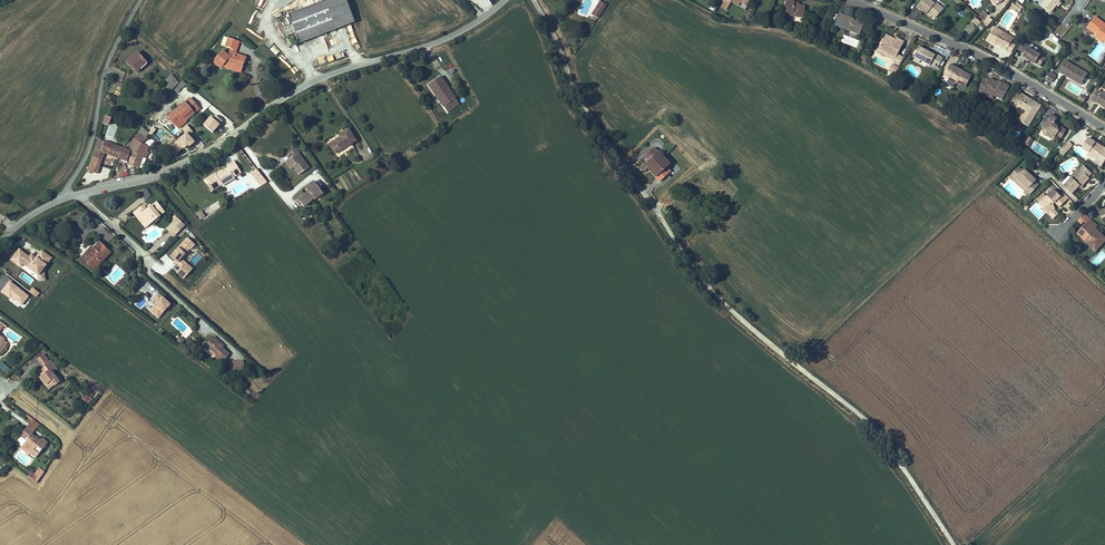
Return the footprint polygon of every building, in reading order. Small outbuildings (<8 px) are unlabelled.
[(331,4),(341,32),(359,25),(350,0),(341,0),(331,4)] [(603,15),(613,3),(609,0),(606,0),(598,10),(603,15)] [(789,0),(787,14),(808,16),(809,5),(802,4),(798,4),(798,1),(789,0)] [(938,0),(923,0),(922,2),(931,10),(933,8),(937,11),(940,14),(948,6),(941,0),(939,0),(938,0)] [(1048,2),(1057,10),(1063,3),(1065,0),(1050,0),(1048,2)] [(1028,7),(1021,2),(1017,6),(1024,11),(1028,7)] [(293,18),(297,28),(289,31),(291,39),(300,36),(303,46),(334,35),(341,32),(331,4),(308,13),(293,18)] [(859,16),(843,10),(839,21),(862,29),(865,28),(868,19),(863,17),(862,19),(858,17),(859,16)] [(982,24),(986,19),(982,15),(978,20),(982,24)] [(989,22),(993,25),(999,18),(995,15),(989,22)] [(1102,17),(1094,28),(1104,36),(1103,38),(1104,39),(1104,19),(1102,17)] [(1024,37),(1005,25),(997,38),(1006,44),(1006,43),(1007,41),(1013,44),(1012,46),(1017,49),(1024,37)] [(354,32),(349,33),(352,44),(357,43),(354,32)] [(905,62),(909,54),(903,50),(909,38),(900,34),(900,35),(898,38),(889,33),(883,45),(892,49),(891,52),(899,56),(898,58),(905,62)] [(843,35),(841,42),(857,47),(859,40),(843,35)] [(251,62),(239,57),(244,45),(233,41),(230,49),(236,52),(233,59),(227,53),(217,63),(224,71),(226,69),(228,67),(246,74),(251,62)] [(1051,53),(1039,45),(1041,43),(1037,41),(1031,50),(1035,52),(1034,54),(1046,62),(1051,53)] [(939,51),(924,43),(919,53),(920,54),(925,56),(934,61),(935,60),(942,63),(947,54),(940,50),(939,51)] [(139,54),(129,64),(136,72),(141,68),(140,67),(146,62),(139,54)] [(977,72),(955,61),(951,69),(955,71),(953,74),(953,75),(961,80),(962,78),(971,83),(977,72)] [(1096,75),(1074,61),(1067,72),(1089,86),(1096,75)] [(149,65),(146,62),(140,67),(141,68),(143,70),(149,65)] [(245,77),(246,74),(228,67),(226,69),(245,77)] [(1045,78),(1052,82),(1057,75),(1050,71),(1045,78)] [(1059,72),(1055,77),(1062,81),(1065,77),(1059,72)] [(170,74),(165,80),(170,84),(166,88),(171,92),(180,81),(170,74)] [(990,86),(1008,96),(1015,83),(1007,79),(1006,80),(996,75),(995,76),(991,74),(984,87),(988,89),(990,86)] [(438,94),(450,85),(446,79),(433,89),(438,94)] [(177,92),(186,84),(183,80),(174,88),(177,92)] [(465,105),(450,85),(438,94),(453,114),(465,105)] [(1046,103),(1023,88),(1017,98),(1034,108),(1027,119),(1033,123),(1046,103)] [(1078,99),(1083,102),(1087,97),(1082,93),(1078,99)] [(1034,108),(1017,98),(1016,101),(1029,109),(1024,117),(1027,119),(1034,108)] [(170,118),(179,130),(197,116),(187,104),(170,118)] [(1061,115),(1056,112),(1054,115),(1049,124),(1050,125),(1053,127),(1051,130),(1051,132),(1056,135),(1060,135),(1061,134),(1064,135),(1067,135),(1069,131),(1068,125),(1059,120),(1061,115)] [(103,123),(110,125),(111,116),(105,115),(103,123)] [(338,156),(359,144),(351,131),(342,137),(344,140),(332,147),(338,156)] [(1034,132),(1030,139),(1034,141),(1038,134),(1034,132)] [(146,146),(149,140),(140,135),(137,141),(136,140),(132,149),(135,150),(134,154),(133,153),(133,152),(125,149),(121,160),(129,164),(130,162),(132,163),(130,167),(135,169),(135,168),(142,170),(146,159),(149,160),(152,154),(150,153),(152,149),(146,146)] [(1101,140),(1094,135),(1088,144),(1095,149),(1094,151),(1102,156),(1103,155),(1104,157),(1104,145),(1100,141),(1101,140)] [(1077,142),(1073,138),(1067,145),(1072,148),(1077,142)] [(100,141),(97,151),(96,154),(93,164),(91,168),(90,172),(100,176),(106,159),(107,155),(121,160),(125,149),(108,142),(107,143),(100,141)] [(306,177),(316,170),(305,156),(307,154),(303,150),(297,154),(300,158),(296,160),(291,164),(297,171),(300,169),(306,177)] [(677,168),(662,151),(654,158),(658,163),(654,166),(649,171),(652,174),(655,171),(668,185),(675,178),(671,173),(674,170),(677,168)] [(658,163),(654,158),(650,161),(654,166),(658,163)] [(244,172),(239,163),(231,168),(232,169),(228,171),(229,173),(227,175),(226,173),(220,176),(220,175),(209,181),(216,192),(226,186),(227,187),(239,180),(238,179),(237,176),(244,172)] [(1022,166),(1013,175),(1017,179),(1019,178),(1030,188),(1028,190),(1033,194),(1041,184),(1037,180),(1038,179),(1027,168),(1026,169),(1022,166)] [(1091,172),(1084,180),(1082,179),(1077,184),(1085,191),(1088,188),(1090,186),(1092,187),(1099,179),(1098,178),(1101,174),(1094,167),(1090,171),(1091,172)] [(1090,171),(1089,170),(1081,178),(1082,179),(1084,180),(1091,172),(1090,171)] [(261,172),(255,176),(265,189),(271,185),(261,172)] [(1017,179),(1028,190),(1030,188),(1019,178),(1017,179)] [(327,196),(318,185),(309,192),(312,195),(309,198),(307,194),(298,201),(301,205),(303,203),(306,207),(308,210),(318,202),(319,203),(327,196)] [(1049,185),(1042,192),(1045,194),(1052,187),(1049,185)] [(140,192),(145,200),(151,196),(147,188),(140,192)] [(1069,198),(1062,191),(1057,196),(1050,203),(1055,208),(1053,211),(1062,220),(1067,216),(1063,212),(1063,209),(1062,207),(1061,206),(1060,204),(1061,203),(1062,205),(1064,203),(1069,208),(1078,199),(1073,194),(1069,198)] [(1054,193),(1047,200),(1050,203),(1057,196),(1054,193)] [(152,222),(154,224),(159,220),(164,216),(169,212),(161,202),(156,206),(151,210),(150,208),(148,206),(140,212),(144,218),(142,219),(148,226),(152,222)] [(195,214),(200,220),(206,216),(201,210),(195,214)] [(1102,219),(1089,233),(1092,236),(1092,239),(1094,241),(1097,241),(1100,244),(1098,245),(1104,251),(1104,229),(1104,222),(1102,219)] [(187,226),(180,220),(176,224),(170,231),(177,238),(187,226)] [(187,236),(169,257),(181,267),(176,272),(184,279),(193,268),(182,258),(195,243),(187,236)] [(96,272),(112,254),(101,245),(96,250),(93,248),(83,260),(96,272)] [(33,265),(42,271),(45,268),(53,257),(44,250),(38,257),(35,255),(33,258),(31,256),(21,248),(13,259),(22,265),(24,262),(31,267),(33,265)] [(33,265),(31,267),(40,274),(41,280),(46,279),(45,268),(42,271),(33,265)] [(121,287),(127,281),(123,278),(117,283),(121,287)] [(21,306),(30,295),(9,280),(1,291),(21,306)] [(153,305),(148,311),(159,319),(171,302),(157,292),(149,302),(153,305)] [(215,358),(223,365),(230,356),(220,348),(221,346),(213,339),(206,347),(214,354),(217,356),(215,358)] [(214,354),(206,347),(205,349),(213,356),(214,354)] [(60,382),(53,373),(56,370),(50,361),(48,362),(41,354),(35,359),(42,367),(43,366),(45,369),(47,371),(44,374),(40,377),(46,384),(45,386),(48,390),(53,386),(54,387),(60,382)] [(11,369),(2,361),(0,363),(0,368),(6,374),(11,369)] [(244,363),(230,364),(231,373),(244,372),(244,363)] [(33,420),(27,428),(34,433),(40,425),(33,420)] [(41,442),(32,435),(34,433),(27,428),(21,436),(27,441),(24,445),(33,452),(31,454),(37,458),(48,444),(42,440),(41,442)] [(24,445),(22,447),(31,454),(33,452),(24,445)] [(38,467),(35,472),(31,470),(27,477),(38,482),(44,470),(38,467)]
